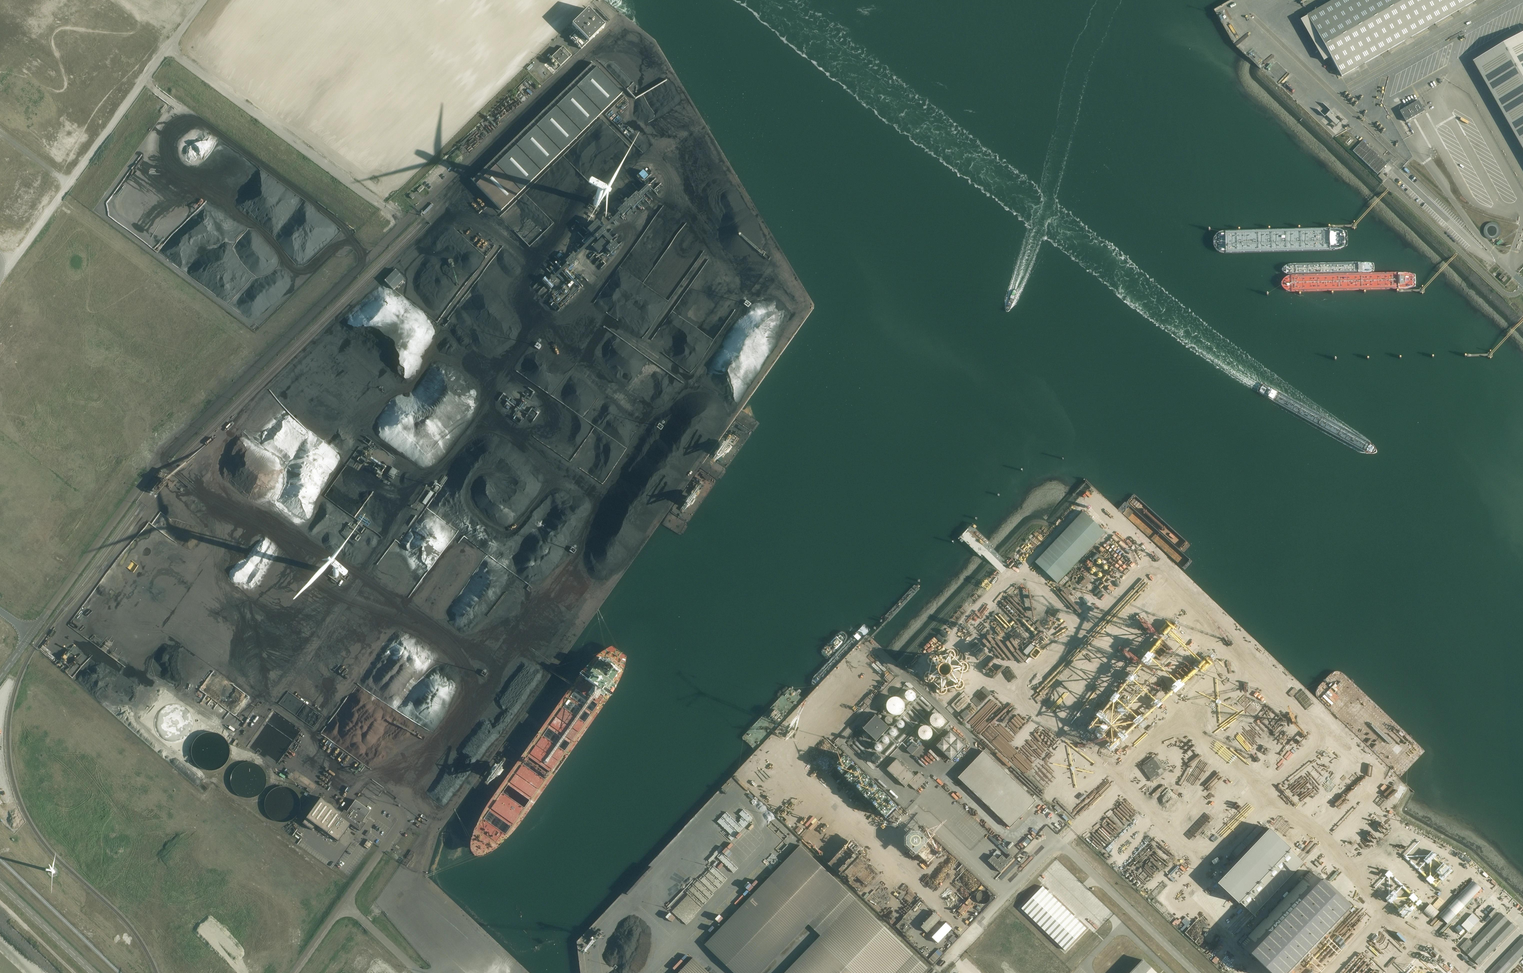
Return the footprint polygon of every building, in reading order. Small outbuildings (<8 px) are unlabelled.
[(1307,15),(1341,76),(1476,0),(1334,0),(1307,15)] [(581,49),(605,26),(588,9),(572,25),(577,30),(569,37),(581,49)] [(82,33),(79,38),(92,46),(95,42),(82,33)] [(1474,62),(1522,148),(1522,34),(1474,62)] [(571,55),(563,46),(551,57),(560,66),(571,55)] [(476,185),(501,211),(621,94),(596,68),(476,185)] [(528,96),(536,84),(529,79),(525,84),(521,81),(517,85),(521,88),(516,94),(520,97),(523,92),(528,96)] [(1423,108),(1422,107),(1422,106),(1418,100),(1402,110),(1400,111),(1400,112),(1401,113),(1406,122),(1410,119),(1411,119),(1425,111),(1423,108)] [(1329,109),(1326,113),(1337,122),(1340,119),(1329,109)] [(1363,140),(1360,143),(1353,151),(1377,174),(1387,164),(1381,157),(1380,158),(1378,156),(1378,155),(1372,149),(1371,150),(1366,145),(1367,145),(1363,140)] [(428,183),(432,187),(442,177),(438,173),(428,183)] [(1381,173),(1378,176),(1383,181),(1387,177),(1381,173)] [(638,180),(630,182),(632,188),(640,186),(638,180)] [(613,237),(611,239),(607,235),(603,239),(613,249),(619,243),(613,237)] [(565,255),(562,259),(570,265),(572,263),(573,264),(574,262),(565,255)] [(430,491),(422,502),(425,505),(433,493),(430,491)] [(1057,583),(1105,532),(1083,512),(1035,562),(1057,583)] [(1105,567),(1103,570),(1109,577),(1112,574),(1105,567)] [(1094,573),(1091,576),(1096,581),(1103,574),(1099,571),(1095,574),(1094,573)] [(1022,594),(1010,607),(1017,613),(1029,600),(1022,594)] [(1044,654),(1050,649),(1048,646),(1026,663),(1028,666),(1044,654)] [(867,658),(872,652),(868,648),(863,654),(867,658)] [(1197,652),(1189,658),(1191,660),(1189,663),(1193,667),(1197,663),(1196,661),(1201,656),(1197,652)] [(877,667),(878,669),(881,666),(885,671),(887,669),(881,663),(877,667)] [(838,680),(853,694),(858,688),(844,674),(838,680)] [(878,674),(861,692),(866,697),(870,693),(873,696),(886,684),(882,680),(883,679),(878,674)] [(218,675),(206,692),(219,701),(230,683),(218,675)] [(1126,691),(1124,690),(1118,699),(1122,702),(1129,690),(1127,689),(1126,691)] [(835,690),(825,698),(830,704),(833,702),(835,705),(843,698),(835,690)] [(1224,695),(1220,698),(1225,705),(1229,702),(1224,695)] [(887,702),(893,708),(899,702),(892,696),(887,702)] [(900,701),(904,707),(909,704),(905,698),(900,701)] [(863,729),(877,741),(889,727),(876,715),(863,729)] [(1096,718),(1091,725),(1087,723),(1086,725),(1089,726),(1087,729),(1091,731),(1093,727),(1098,720),(1096,718)] [(227,720),(227,728),(236,728),(236,725),(237,725),(237,720),(227,720)] [(944,738),(950,732),(946,729),(940,735),(944,738)] [(229,756),(230,752),(229,749),(228,746),(227,743),(225,740),(222,738),(219,736),(216,735),(213,734),(209,735),(205,735),(204,736),(202,737),(200,739),(197,741),(195,744),(194,748),(194,750),(194,752),(194,755),(195,759),(196,760),(197,762),(198,765),(201,767),(204,769),(208,770),(209,770),(212,770),(215,770),(218,769),(220,768),(222,767),(225,765),(227,762),(228,759),(229,756)] [(907,750),(912,755),(919,747),(914,742),(907,750)] [(984,751),(958,778),(1010,828),(1036,801),(984,751)] [(939,764),(944,760),(938,754),(934,757),(939,764)] [(887,769),(888,770),(896,778),(895,779),(899,782),(900,782),(905,787),(909,783),(916,790),(926,779),(919,772),(922,770),(917,765),(911,772),(897,758),(887,769)] [(266,784),(266,780),(266,777),(265,774),(263,770),(261,768),(259,766),(256,764),(252,763),(249,762),(246,762),(242,763),(241,764),(238,765),(236,767),(234,769),(232,772),(231,776),(230,778),(230,780),(231,783),(231,787),(232,788),(233,790),(235,792),(238,795),(241,797),(244,798),(246,798),(248,798),(251,798),(255,797),(256,796),(259,795),(261,793),(263,790),(265,787),(266,784)] [(1338,772),(1344,778),(1349,773),(1343,767),(1338,772)] [(1304,776),(1309,780),(1314,773),(1308,769),(1304,776)] [(730,791),(743,778),(739,774),(726,787),(730,791)] [(300,809),(301,806),(300,802),(300,799),(298,796),(296,793),(294,791),(291,790),(289,789),(287,788),(284,788),(282,788),(280,788),(277,789),(273,791),(271,793),(269,795),(267,798),(266,802),(265,805),(266,809),(267,812),(268,815),(270,818),(272,819),(273,820),(275,821),(277,822),(280,823),(283,823),(286,823),(288,823),(289,822),(291,821),(293,820),(296,818),(298,815),(300,812),(300,809)] [(311,811),(302,823),(312,830),(316,825),(338,841),(351,824),(360,831),(361,830),(366,823),(368,820),(367,820),(367,819),(367,818),(366,818),(365,818),(366,817),(370,811),(355,800),(350,807),(347,812),(344,810),(342,813),(321,797),(311,811)] [(796,811),(806,801),(803,798),(793,808),(796,811)] [(1055,805),(1052,808),(1058,814),(1061,811),(1055,805)] [(1175,830),(1185,812),(1181,810),(1171,827),(1175,830)] [(784,817),(792,826),(799,819),(790,811),(784,817)] [(1295,825),(1300,820),(1296,815),(1290,821),(1295,825)] [(890,824),(885,829),(889,833),(894,827),(890,824)] [(916,830),(925,839),(930,833),(921,825),(916,830)] [(1258,826),(1247,837),(1251,840),(1262,829),(1258,826)] [(1028,829),(1015,842),(1020,846),(1032,833),(1028,829)] [(1290,849),(1269,829),(1217,884),(1238,904),(1239,902),(1253,915),(1303,863),(1289,850),(1290,849)] [(368,849),(373,843),(368,839),(364,846),(368,849)] [(1232,849),(1236,853),(1242,848),(1238,843),(1232,849)] [(844,887),(801,845),(705,945),(734,972),(761,972),(803,930),(809,924),(844,887)] [(1001,872),(1014,858),(1011,855),(1007,859),(1002,855),(998,859),(993,855),(988,861),(1001,872)] [(1226,862),(1230,865),(1236,859),(1232,856),(1226,862)] [(660,875),(664,880),(674,869),(670,865),(660,875)] [(1429,869),(1424,875),(1430,881),(1435,876),(1429,869)] [(1167,882),(1174,875),(1170,871),(1163,879),(1167,882)] [(1240,944),(1271,972),(1290,972),(1350,910),(1348,908),(1350,906),(1351,905),(1350,905),(1341,897),(1340,898),(1331,889),(1322,881),(1321,881),(1310,871),(1240,944)] [(1131,881),(1138,887),(1145,879),(1139,872),(1131,881)] [(649,883),(645,887),(652,892),(655,888),(649,883)] [(1065,950),(1086,928),(1078,921),(1073,916),(1053,896),(1047,891),(1043,886),(1021,908),(1025,912),(1027,914),(1059,945),(1061,946),(1065,950)] [(785,972),(923,972),(928,968),(844,887),(809,924),(812,927),(818,933),(821,936),(815,941),(811,946),(785,972)] [(1474,905),(1477,908),(1487,900),(1485,897),(1474,905)] [(955,901),(949,908),(952,910),(958,903),(955,901)] [(1497,909),(1489,902),(1478,913),(1486,920),(1497,909)] [(1469,909),(1465,913),(1474,922),(1479,918),(1469,909)] [(1362,927),(1367,922),(1353,911),(1347,918),(1354,924),(1351,928),(1350,927),(1349,929),(1354,933),(1361,926),(1362,927)] [(927,933),(941,918),(935,912),(921,926),(927,933)] [(1181,929),(1190,920),(1183,913),(1174,922),(1181,929)] [(1468,938),(1460,947),(1478,965),(1515,927),(1500,913),(1472,942),(1468,938)] [(1340,932),(1333,939),(1341,946),(1350,937),(1345,933),(1350,927),(1344,921),(1336,929),(1340,932)] [(946,922),(932,937),(938,943),(952,928),(946,922)] [(1192,922),(1185,930),(1199,943),(1207,935),(1192,922)] [(1384,930),(1388,934),(1394,928),(1390,924),(1384,930)] [(623,972),(653,972),(659,972),(665,970),(661,962),(678,943),(678,940),(666,929),(661,935),(661,936),(659,936),(667,938),(664,939),(664,942),(665,942),(664,947),(661,947),(660,945),(660,948),(656,947),(656,936),(623,972)] [(1399,932),(1404,948),(1409,947),(1404,930),(1399,932)] [(1211,948),(1216,943),(1208,936),(1203,941),(1211,948)] [(1488,972),(1489,972),(1504,972),(1522,954),(1522,937),(1488,972)] [(1324,944),(1315,953),(1322,960),(1331,951),(1324,944)] [(364,949),(360,953),(368,960),(372,956),(364,949)] [(677,972),(708,972),(692,958),(677,972)] [(376,959),(372,963),(378,969),(382,965),(376,959)] [(1306,959),(1301,964),(1306,968),(1311,963),(1306,959)] [(1143,960),(1131,972),(1157,972),(1143,960)] [(1439,968),(1447,972),(1449,972),(1452,969),(1442,963),(1439,968)]
